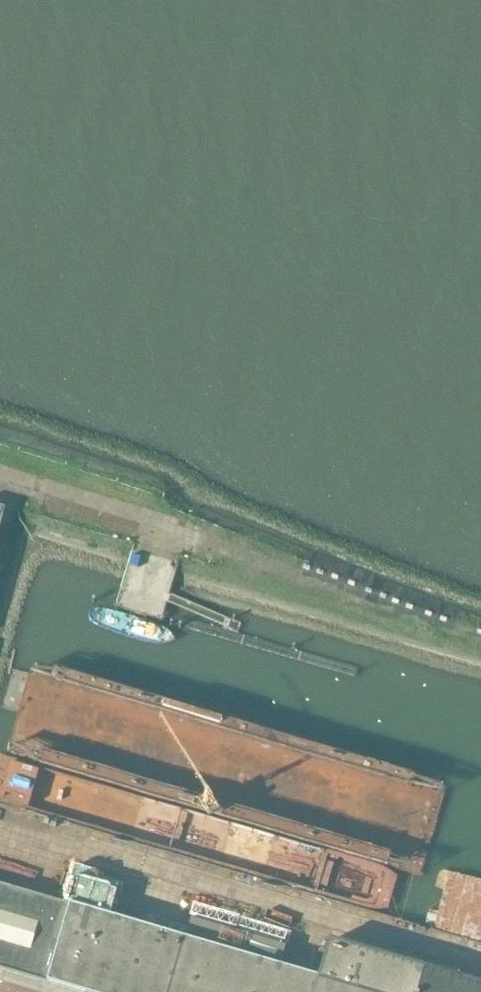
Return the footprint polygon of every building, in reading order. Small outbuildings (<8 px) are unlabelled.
[(65,990),(88,914),(0,888),(0,971),(65,990)] [(65,990),(70,991),(314,991),(318,979),(279,968),(284,949),(268,944),(190,921),(184,942),(88,914),(65,990)] [(318,979),(314,991),(480,991),(480,987),(328,942),(318,979)]
